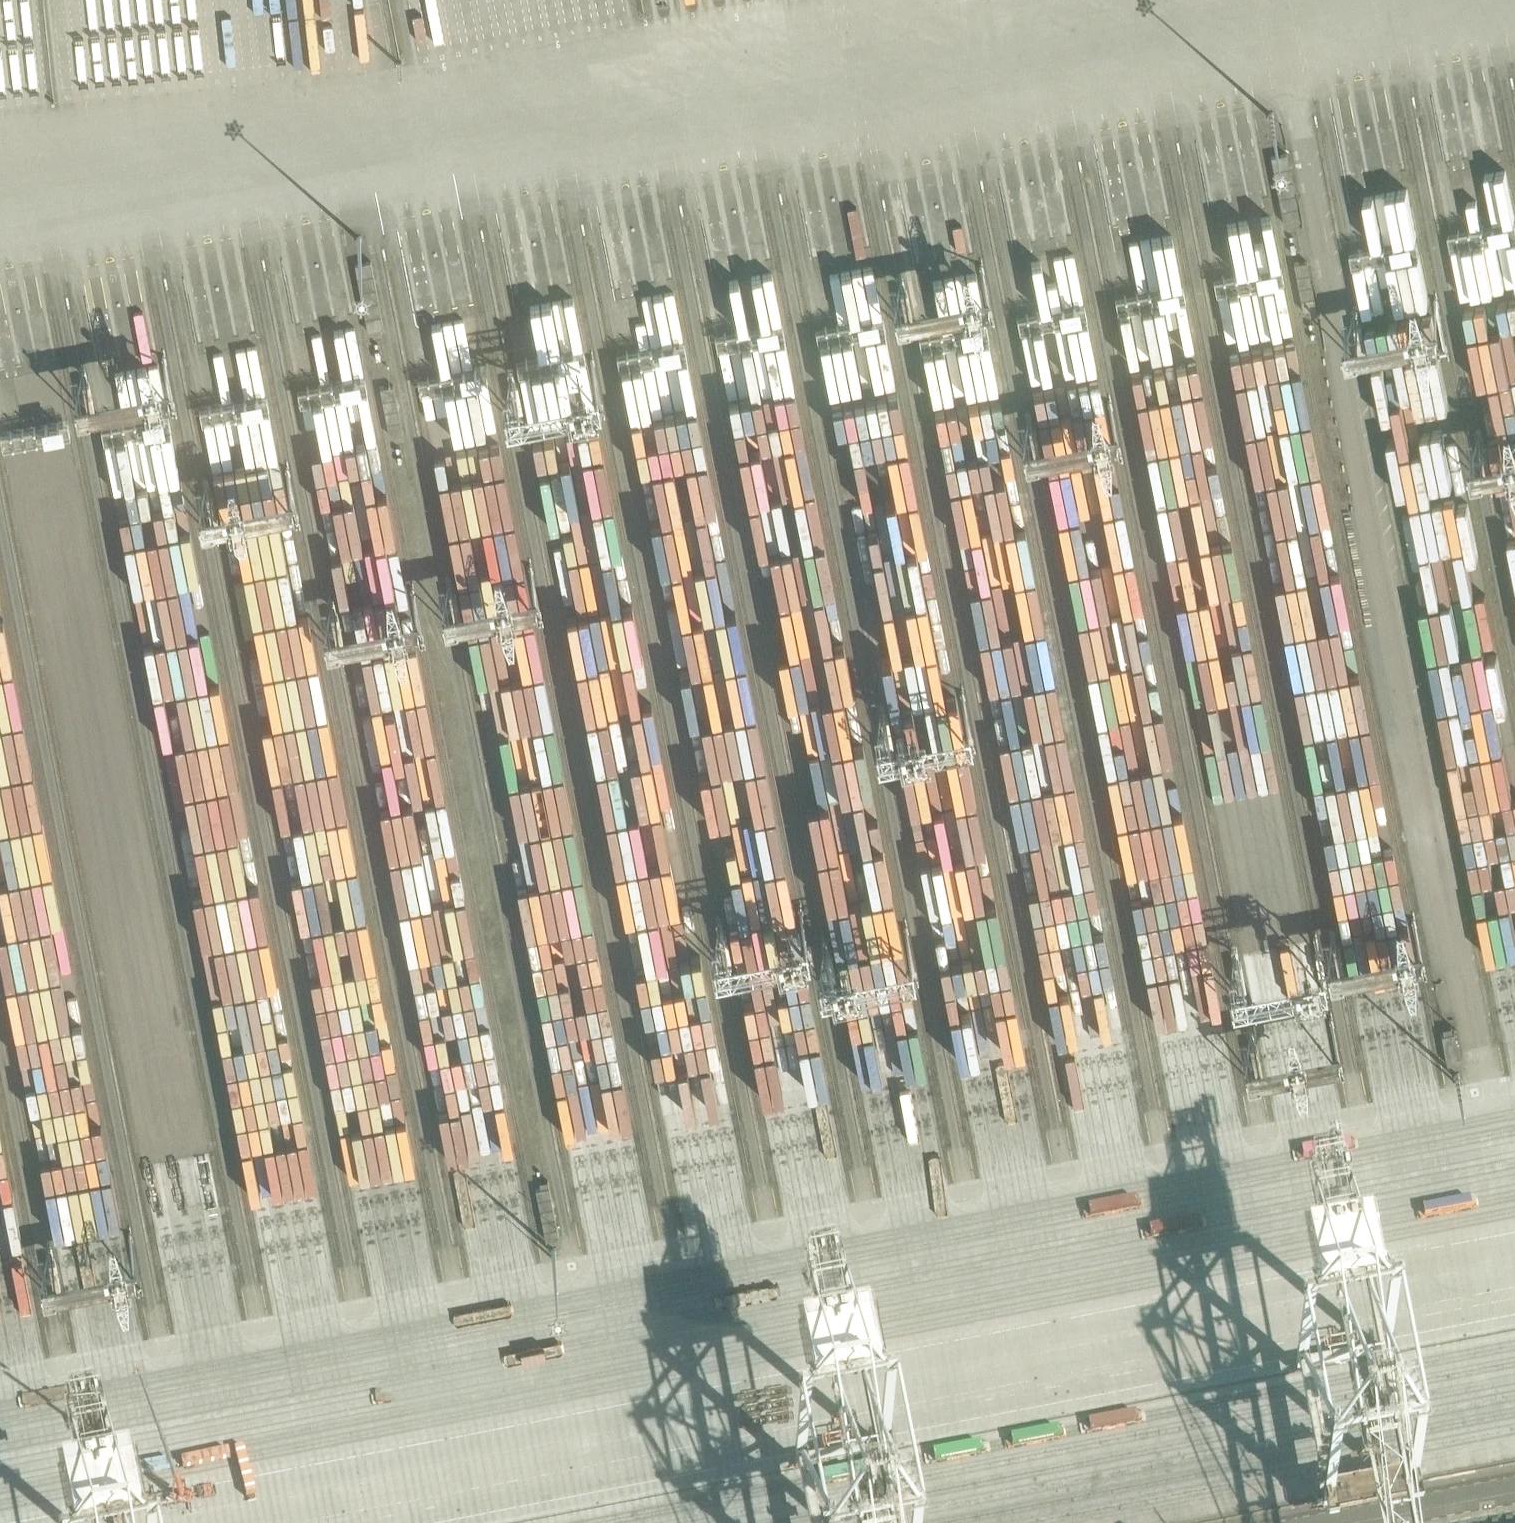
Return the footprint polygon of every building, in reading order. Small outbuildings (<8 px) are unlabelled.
[(1283,223),(1299,220),(1287,153),(1270,156),(1283,223)] [(367,331),(384,327),(371,261),(354,264),(367,331)] [(1302,311),(1315,308),(1307,261),(1293,263),(1302,311)] [(389,434),(402,432),(393,385),(380,387),(389,434)] [(1460,1062),(1454,1032),(1440,1034),(1446,1065),(1460,1062)] [(545,1240),(559,1237),(549,1186),(536,1189),(545,1240)]
